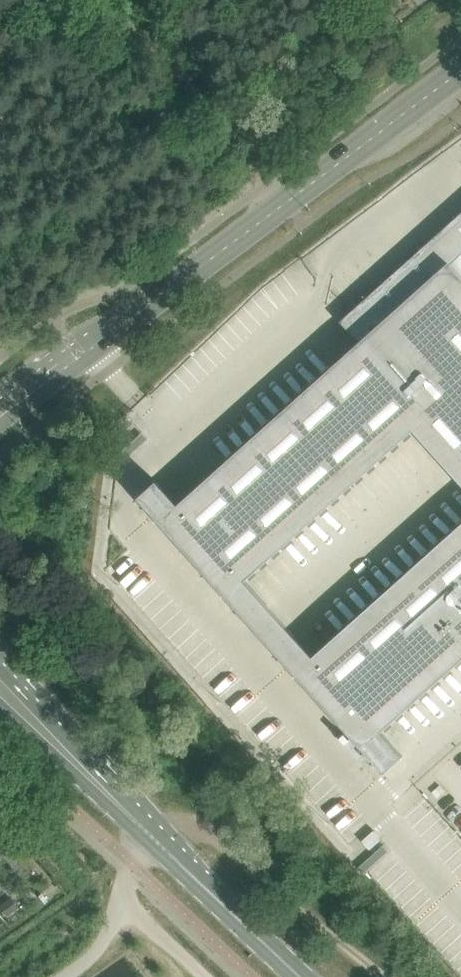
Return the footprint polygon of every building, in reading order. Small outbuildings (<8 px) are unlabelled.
[(360,343),(178,505),(157,481),(138,498),(248,621),(274,650),(384,773),(403,756),(382,732),(460,661),(460,525),(314,656),(293,633),(267,604),(246,581),(414,430),(460,483),(460,276),(450,264),(460,255),(460,213),(359,304),(360,305),(370,317),(360,326),(360,327),(352,334),(360,343)] [(345,734),(341,738),(345,742),(349,739),(345,734)]
